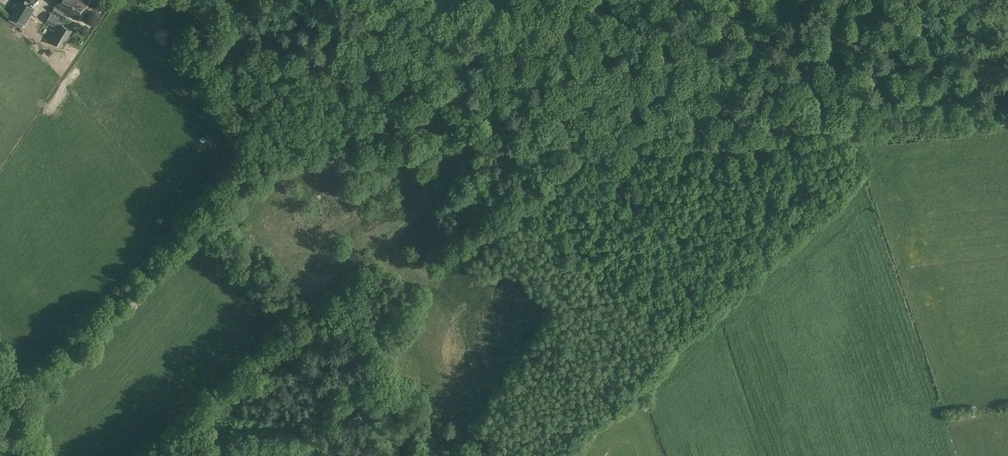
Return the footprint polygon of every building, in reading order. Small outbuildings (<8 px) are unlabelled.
[(10,19),(22,26),(24,24),(25,23),(26,23),(28,19),(35,8),(28,4),(30,0),(29,0),(20,0),(10,15),(11,16),(10,19)] [(87,0),(58,0),(55,6),(78,19),(88,1),(87,0)] [(55,6),(52,11),(62,17),(65,12),(55,6)] [(63,47),(72,30),(62,24),(52,41),(63,47)] [(40,42),(48,45),(54,31),(46,28),(40,42)]
